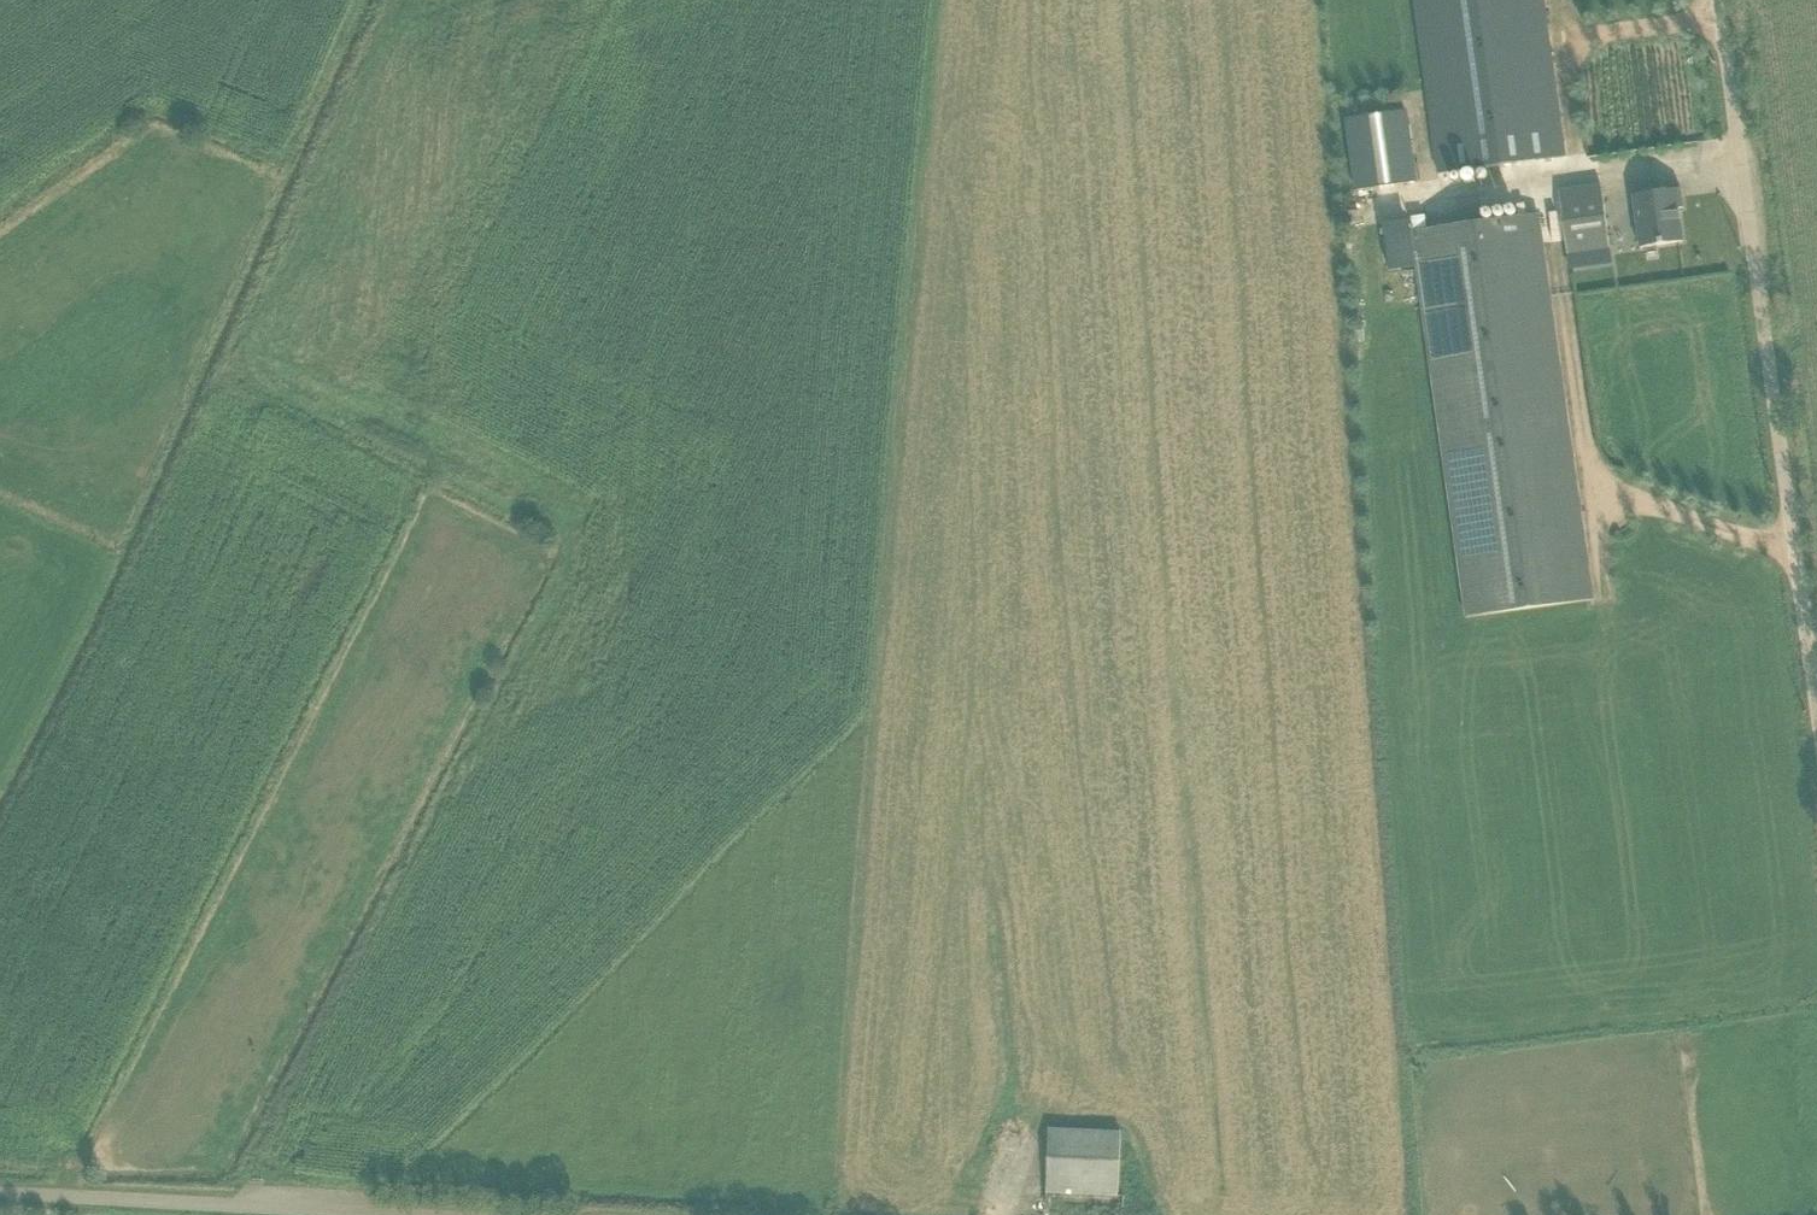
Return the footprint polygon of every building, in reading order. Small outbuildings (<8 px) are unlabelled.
[(1542,0),(1411,0),(1436,171),(1564,153),(1542,0)] [(1417,179),(1407,109),(1346,118),(1356,188),(1417,179)] [(1578,258),(1619,254),(1612,187),(1571,192),(1578,258)] [(1639,246),(1683,240),(1676,190),(1632,195),(1639,246)] [(1594,592),(1535,206),(1405,225),(1463,612),(1594,592)] [(1056,1202),(1131,1204),(1132,1133),(1058,1131),(1056,1202)]
